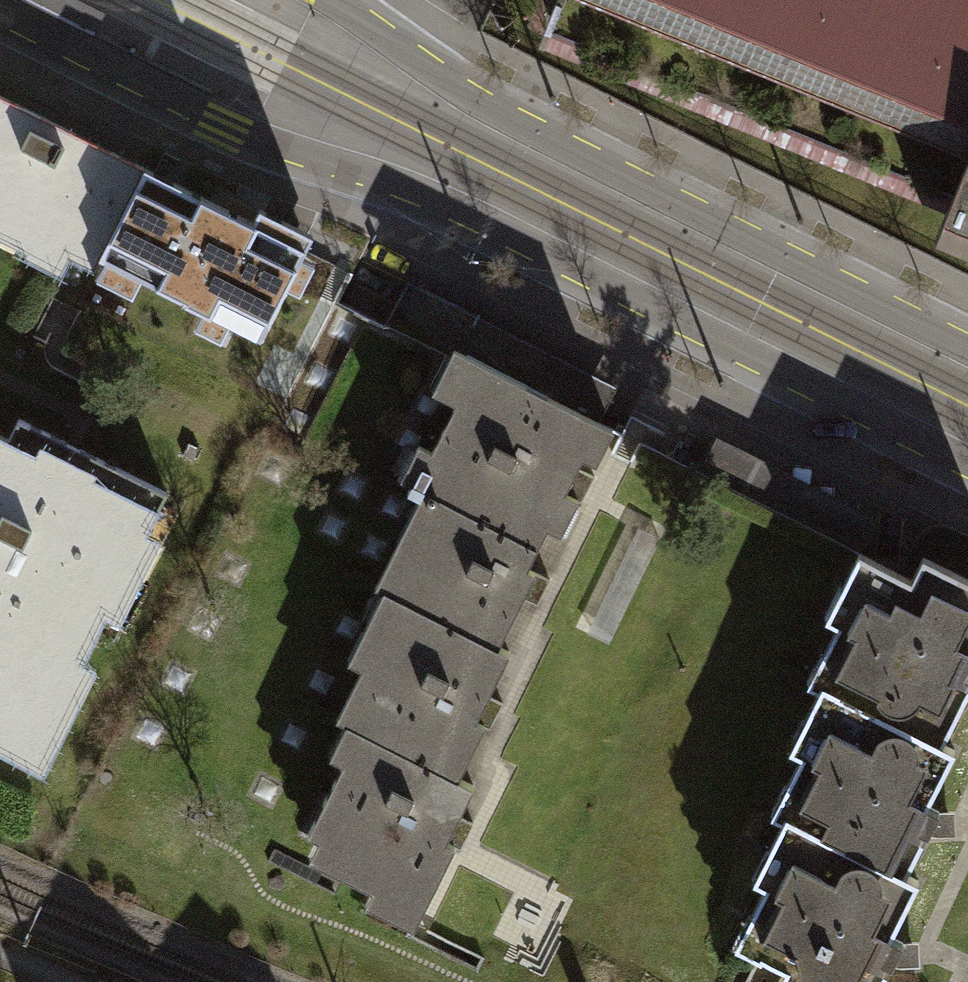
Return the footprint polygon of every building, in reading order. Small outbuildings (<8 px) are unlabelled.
[(94,36),(106,13),(80,0),(23,0),(94,36)] [(544,31),(951,197),(935,237),(967,250),(967,0),(557,0),(544,31)] [(94,269),(99,258),(145,167),(48,119),(0,95),(0,223),(94,269)] [(259,208),(253,221),(145,167),(99,258),(260,338),(313,234),(259,208)] [(468,355),(600,421),(617,387),(407,282),(385,326),(463,365),(468,355)] [(415,486),(437,497),(537,547),(547,528),(560,534),(577,500),(564,494),(583,456),(595,462),(613,428),(600,421),(468,355),(463,365),(446,398),(456,403),(415,486)] [(42,774),(55,747),(42,740),(166,493),(18,418),(7,439),(0,436),(0,753),(42,774)] [(698,472),(859,553),(878,517),(717,436),(698,472)] [(537,547),(437,497),(389,593),(397,597),(497,647),(498,646),(535,572),(527,568),(537,547)] [(941,745),(967,691),(967,579),(923,557),(912,580),(859,553),(826,620),(837,626),(810,680),(822,686),(941,745)] [(497,647),(397,597),(361,668),(375,675),(349,725),(360,730),(361,730),(457,778),(457,777),(484,724),(474,720),(509,651),(498,646),(497,647)] [(786,817),(904,876),(925,834),(927,835),(939,812),(926,806),(953,751),(941,745),(822,686),(810,680),(807,685),(819,691),(789,751),(801,756),(774,811),(786,817)] [(457,778),(361,730),(360,730),(308,835),(347,854),(337,873),(420,914),(454,845),(445,840),(473,785),(457,777),(457,778)] [(779,981),(881,981),(889,965),(891,966),(903,943),(890,936),(917,882),(904,876),(786,817),(774,811),(771,816),(783,822),(753,881),(765,887),(735,946),(761,959),(762,957),(786,968),(779,981)] [(786,968),(762,957),(761,959),(750,981),(779,981),(786,968)]
